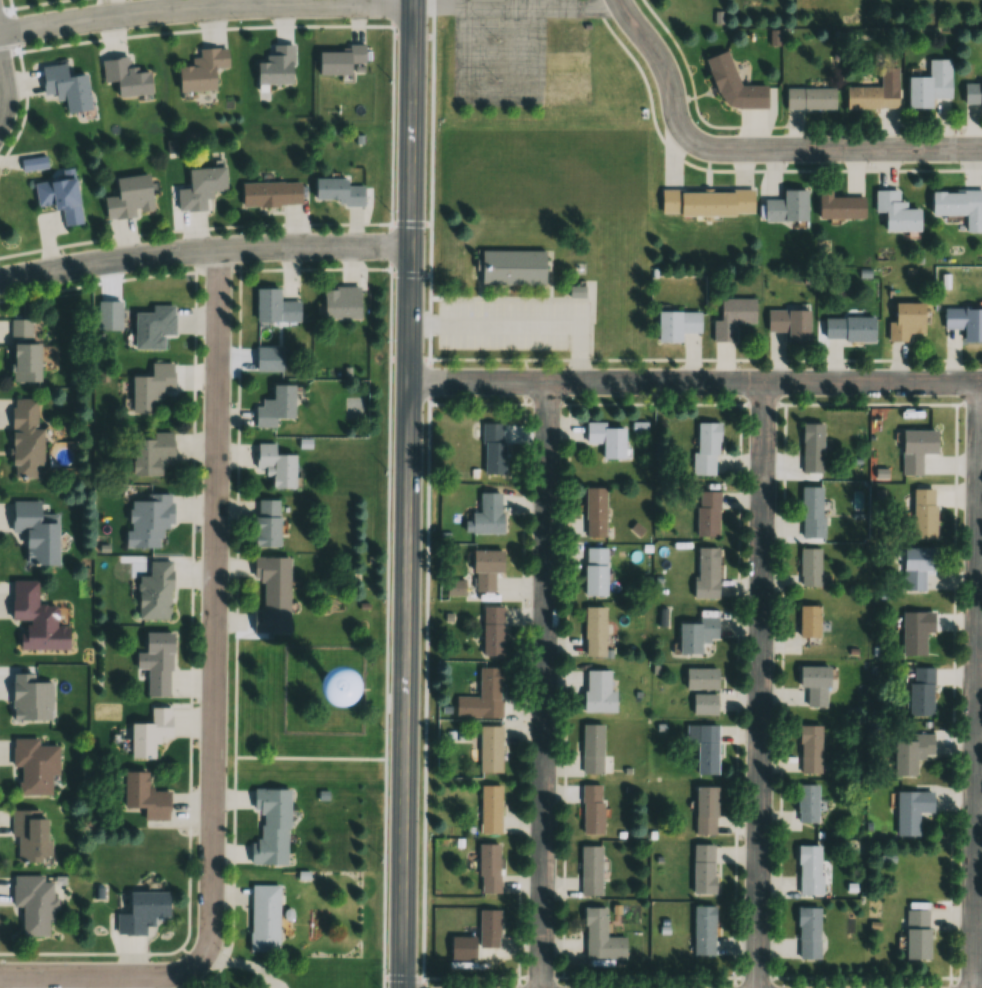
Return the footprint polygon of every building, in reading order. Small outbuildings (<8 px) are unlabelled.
[(294,83),(294,44),(273,44),(273,54),(265,54),(265,61),(256,61),(256,83),(294,83)] [(214,89),(213,67),(228,67),(227,47),(199,48),(200,58),(191,58),(192,66),(177,67),(178,91),(214,89)] [(360,47),(360,67),(344,67),(344,80),(312,80),(312,58),(343,58),(343,47),(360,47)] [(766,108),(766,85),(739,85),(727,50),(705,58),(723,108),(766,108)] [(148,68),(128,70),(128,57),(102,59),(103,82),(115,81),(116,96),(150,94),(148,68)] [(951,60),(929,59),(929,77),(907,77),(907,107),(931,108),(931,98),(950,98),(951,60)] [(40,67),(42,95),(54,93),(55,100),(64,99),(65,113),(90,110),(86,74),(65,76),(64,64),(40,67)] [(963,82),(963,107),(981,107),(981,82),(963,82)] [(845,108),(898,108),(898,86),(845,86),(845,108)] [(834,88),(786,88),(786,108),(834,108),(834,88)] [(356,135),(357,144),(366,144),(366,135),(356,135)] [(201,201),(216,200),(217,173),(181,176),(181,191),(170,191),(171,217),(201,216),(201,201)] [(37,208),(60,205),(63,226),(80,224),(74,177),(33,182),(37,208)] [(367,185),(367,205),(341,204),(340,198),(317,198),(315,178),(352,177),(353,185),(367,185)] [(95,203),(99,227),(152,215),(142,180),(108,189),(111,198),(95,203)] [(243,205),(304,203),(304,181),(242,182),(243,205)] [(753,215),(753,189),(661,189),(661,214),(753,215)] [(805,189),(782,189),(782,199),(762,199),(762,221),(805,221),(805,189)] [(864,218),(864,196),(831,196),(831,189),(817,189),(817,218),(864,218)] [(919,230),(918,208),(902,208),(901,189),(874,190),(875,213),(884,213),(884,231),(919,230)] [(930,191),(930,215),(964,215),(964,233),(981,232),(981,190),(930,191)] [(538,255),(538,290),(472,289),(473,254),(538,255)] [(279,288),(256,288),(256,322),(300,322),(300,301),(279,301),(279,288)] [(353,290),(353,325),(315,326),(315,291),(353,290)] [(712,320),(712,341),(734,341),(734,323),(755,323),(755,297),(720,297),(720,320),(712,320)] [(888,321),(888,341),(908,341),(908,332),(923,332),(923,302),(893,302),(893,321),(888,321)] [(174,334),(174,306),(151,306),(151,313),(133,313),(133,349),(163,348),(162,334),(174,334)] [(944,308),(944,328),(962,328),(962,341),(981,341),(981,308),(944,308)] [(786,341),(808,342),(808,310),(767,309),(766,331),(786,331),(786,341)] [(681,342),(681,332),(700,332),(700,311),(657,311),(657,342),(681,342)] [(824,317),(824,341),(873,341),(873,317),(824,317)] [(37,343),(33,343),(33,320),(10,320),(11,382),(38,382),(37,343)] [(131,376),(131,413),(155,413),(155,398),(162,398),(162,391),(173,391),(173,363),(151,362),(150,376),(131,376)] [(293,418),(293,384),(271,384),(271,399),(261,399),(261,407),(255,407),(255,428),(275,428),(275,418),(293,418)] [(37,399),(11,399),(11,478),(41,478),(41,428),(37,429),(37,399)] [(624,427),(605,427),(605,421),(585,421),(585,442),(602,442),(602,459),(624,459),(624,427)] [(717,475),(718,422),(695,422),(694,474),(717,475)] [(822,423),(802,423),(802,472),(822,472),(822,423)] [(497,482),(498,427),(476,427),(476,482),(497,482)] [(935,453),(935,430),(901,430),(901,455),(907,455),(907,475),(922,475),(922,453),(935,453)] [(159,476),(159,461),(172,461),(172,432),(152,432),(152,440),(131,440),(131,476),(159,476)] [(256,470),(270,471),(270,489),(294,489),(294,455),(275,455),(275,443),(256,443),(256,470)] [(800,486),(800,538),(822,538),(822,486),(800,486)] [(605,487),(585,487),(585,537),(605,537),(605,487)] [(935,538),(935,489),(912,489),(912,538),(935,538)] [(697,536),(719,536),(719,491),(697,491),(697,536)] [(163,548),(162,529),(173,529),(172,495),(124,496),(125,549),(163,548)] [(495,539),(495,497),(472,498),(472,517),(458,517),(458,539),(495,539)] [(278,500),(253,500),(253,547),(278,547),(278,500)] [(24,531),(24,565),(56,565),(56,523),(39,523),(39,501),(11,501),(11,531),(24,531)] [(606,547),(584,547),(584,597),(606,597),(606,547)] [(717,547),(695,547),(695,598),(717,598),(717,547)] [(821,548),(800,548),(800,586),(821,586),(821,548)] [(926,590),(926,571),(937,571),(937,549),(903,549),(903,590),(926,590)] [(495,555),(495,577),(488,577),(488,597),(466,597),(466,555),(495,555)] [(289,558),(253,558),(253,580),(262,580),(262,610),(252,610),(252,633),(288,633),(289,558)] [(171,562),(149,562),(149,577),(138,577),(137,619),(170,619),(171,562)] [(68,650),(68,626),(56,626),(56,605),(37,605),(37,580),(12,581),(12,612),(25,612),(25,650),(68,650)] [(465,580),(446,580),(446,595),(465,595),(465,580)] [(799,606),(799,638),(819,638),(819,606),(799,606)] [(605,607),(584,607),(584,656),(605,656),(605,607)] [(496,612),(495,662),(475,662),(476,612),(496,612)] [(902,656),(925,656),(925,632),(934,632),(934,612),(902,612),(902,656)] [(698,623),(679,623),(679,654),(701,654),(701,640),(717,640),(717,617),(698,617),(698,623)] [(147,669),(147,697),(171,697),(171,633),(144,633),(144,653),(135,653),(135,669),(147,669)] [(828,707),(828,666),(799,666),(799,687),(807,687),(807,707),(828,707)] [(934,668),(910,668),(910,715),(934,715),(934,668)] [(717,689),(717,669),(685,669),(685,689),(717,689)] [(583,712),(616,712),(616,691),(610,691),(610,670),(583,670),(583,712)] [(494,722),(449,722),(449,701),(473,701),(473,673),(494,673),(494,722)] [(52,683),(33,682),(33,674),(11,674),(11,720),(52,721),(52,683)] [(130,723),(130,759),(156,759),(156,736),(171,736),(171,707),(151,707),(150,723),(130,723)] [(582,773),(603,773),(603,724),(582,724),(582,773)] [(697,774),(717,774),(717,725),(697,725),(697,774)] [(821,725),(800,725),(800,774),(821,774),(821,725)] [(495,730),(495,778),(473,778),(473,730),(495,730)] [(893,776),(917,776),(917,757),(933,757),(933,734),(910,734),(910,739),(893,739),(893,776)] [(38,739),(12,738),(12,766),(18,766),(18,795),(52,796),(52,775),(58,775),(58,746),(38,745),(38,739)] [(169,790),(147,790),(147,772),(123,772),(123,810),(143,810),(143,820),(169,820),(169,790)] [(583,784),(583,834),(602,834),(602,784),(583,784)] [(818,823),(818,784),(799,784),(799,823),(818,823)] [(695,834),(717,834),(717,786),(695,786),(695,834)] [(287,865),(289,789),(253,789),(253,813),(262,813),(261,843),(250,842),(250,865),(287,865)] [(495,789),(495,837),(474,836),(475,789),(495,789)] [(896,836),(918,837),(918,812),(932,812),(933,791),(896,791),(896,836)] [(34,811),(12,810),(12,837),(18,837),(17,863),(51,863),(51,841),(45,841),(45,819),(34,819),(34,811)] [(714,894),(715,845),(693,844),(692,894),(714,894)] [(602,845),(581,845),(581,895),(602,895),(602,845)] [(821,845),(798,846),(798,897),(822,897),(821,845)] [(494,849),(494,899),(475,899),(475,849),(494,849)] [(13,876),(13,907),(21,907),(21,935),(48,935),(48,922),(54,922),(54,876),(13,876)] [(278,952),(279,885),(251,885),(250,951),(278,952)] [(147,934),(147,927),(154,927),(154,917),(167,918),(168,893),(129,892),(128,915),(118,914),(117,934),(147,934)] [(693,955),(714,955),(714,906),(693,906),(693,955)] [(626,937),(607,937),(606,907),(584,907),(585,959),(626,958),(626,937)] [(798,960),(820,959),(820,908),(798,908),(798,960)] [(929,909),(905,909),(905,960),(929,960),(929,909)] [(494,914),(493,952),(473,951),(474,914),(494,914)] [(468,939),(469,964),(445,964),(444,939),(468,939)]
